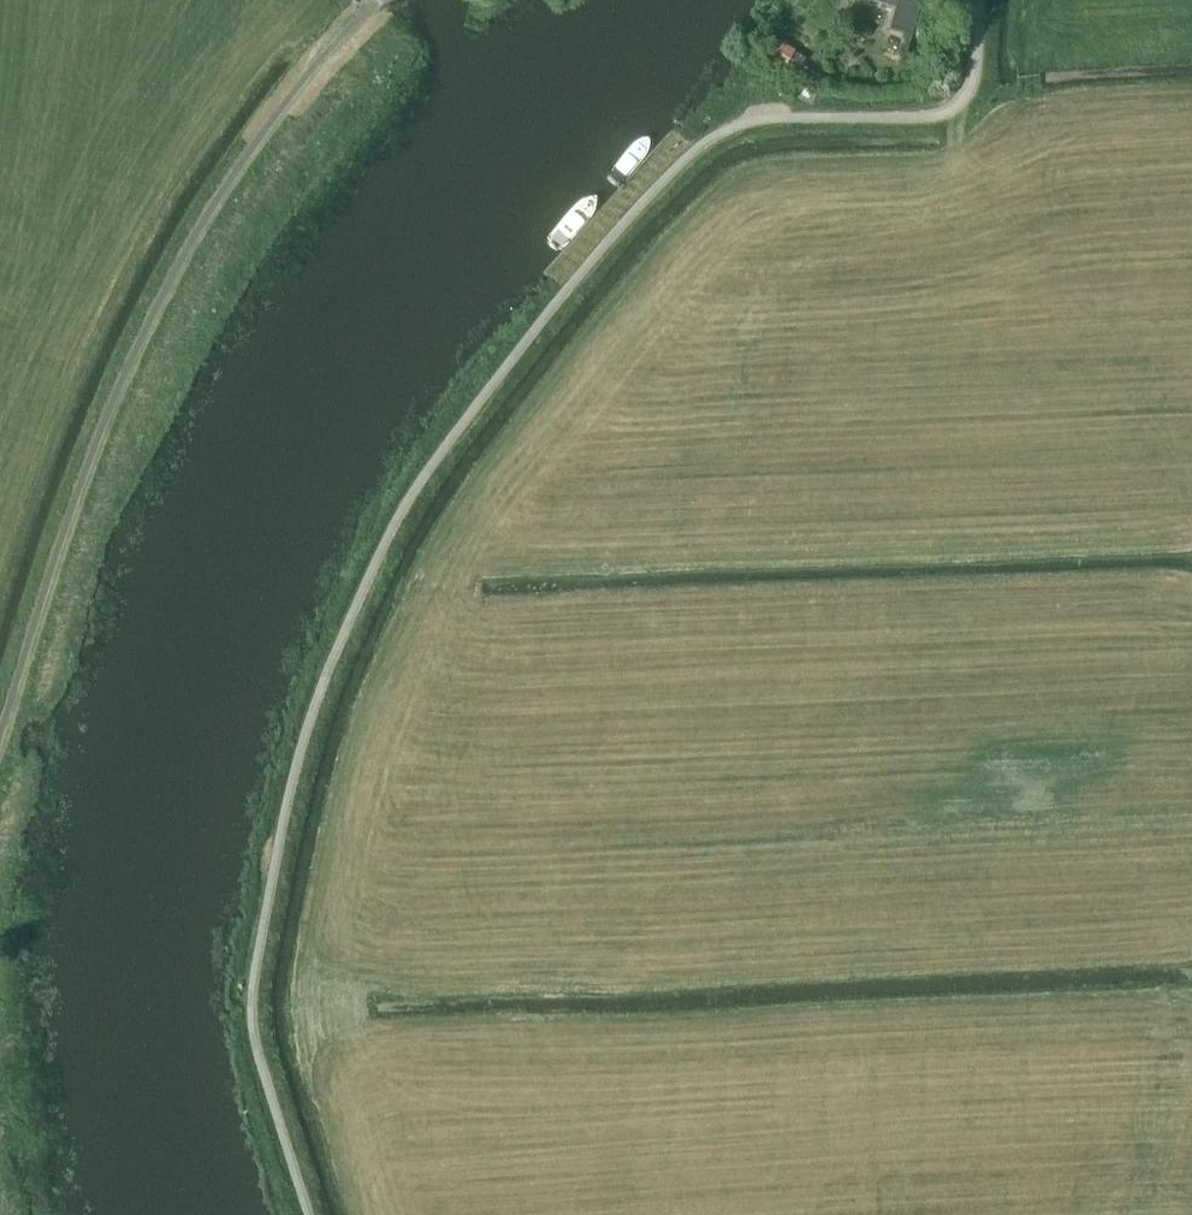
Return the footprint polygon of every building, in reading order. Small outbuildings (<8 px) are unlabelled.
[(895,5),(889,27),(910,33),(908,38),(910,39),(920,1),(918,0),(878,0),(895,5)] [(793,49),(766,33),(757,48),(785,64),(793,49)] [(811,89),(805,86),(801,93),(808,96),(811,89)]
